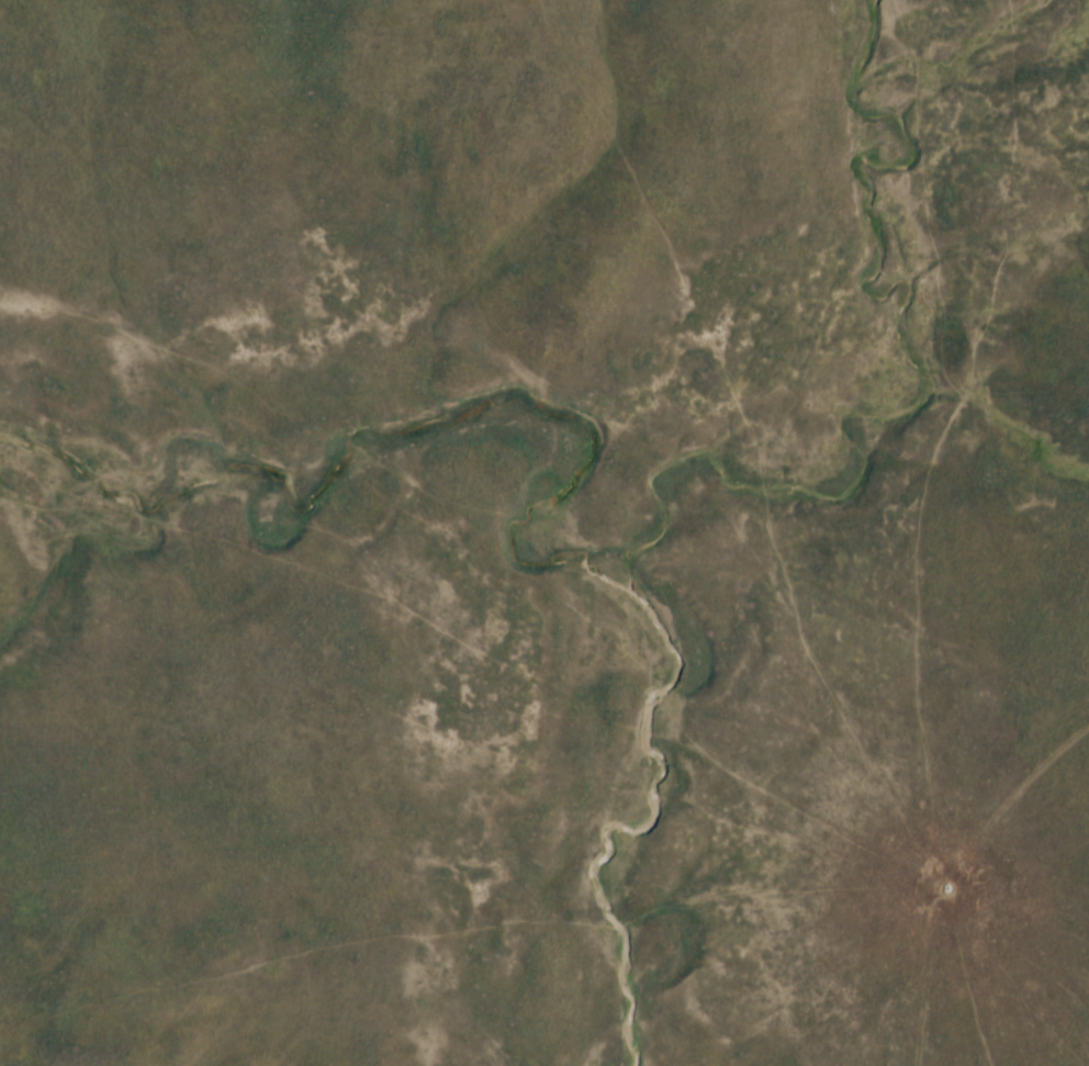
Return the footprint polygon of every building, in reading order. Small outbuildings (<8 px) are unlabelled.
[(945,890),(947,890),(948,889),(950,888),(951,887),(951,886),(951,884),(951,883),(948,882),(947,880),(946,880),(944,880),(943,882),(942,883),(942,885),(941,886),(942,888),(943,889),(944,890),(945,890)]
